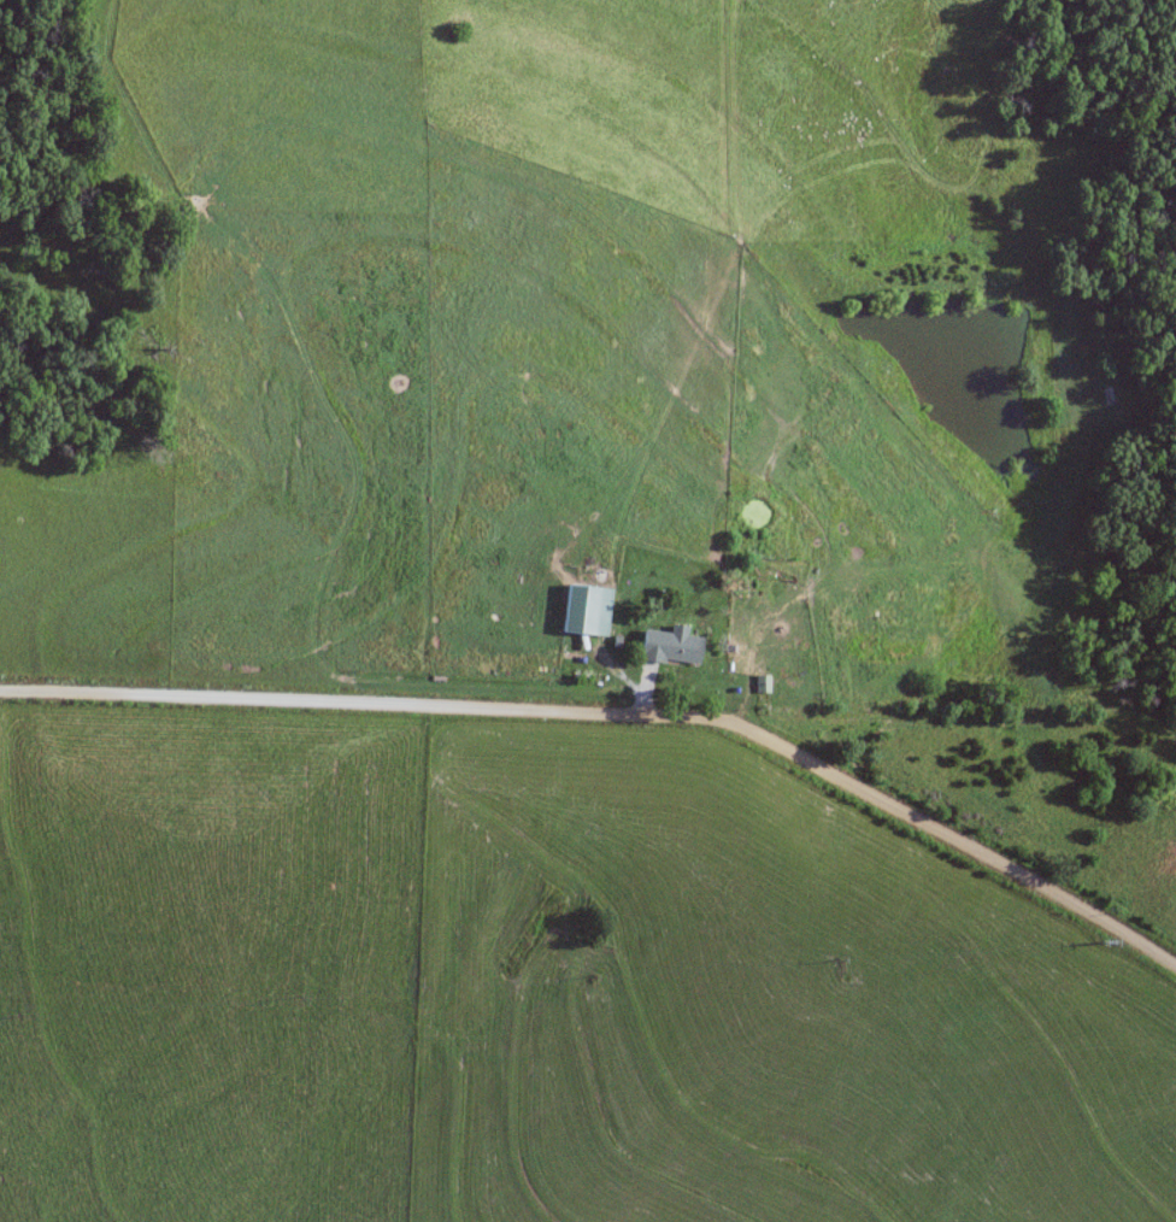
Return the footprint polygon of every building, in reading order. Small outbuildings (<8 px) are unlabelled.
[(698,639),(683,637),(684,629),(668,627),(667,635),(641,631),(637,660),(695,668),(698,639)]
